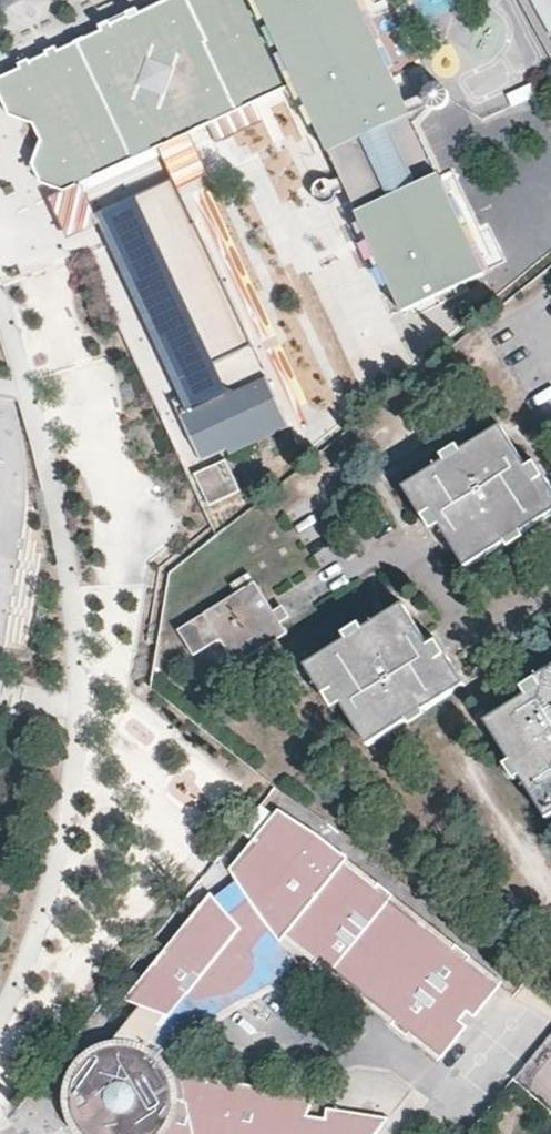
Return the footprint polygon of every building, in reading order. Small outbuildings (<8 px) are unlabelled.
[(0,74),(0,88),(11,111),(37,122),(51,116),(58,132),(45,138),(36,162),(44,181),(68,183),(304,81),(321,121),(403,310),(476,278),(356,0),(169,0),(167,1),(167,0),(159,0),(154,2),(156,7),(140,13),(139,9),(127,14),(129,19),(115,25),(113,21),(101,26),(104,31),(87,38),(86,35),(74,40),(76,44),(61,50),(59,47),(48,52),(50,56),(35,63),(34,59),(22,64),(24,69),(8,75),(7,72),(0,74)] [(550,35),(550,34),(550,19),(540,0),(531,0),(550,35)] [(51,116),(37,122),(45,138),(58,132),(51,116)] [(403,310),(321,121),(282,140),(369,327),(403,310)] [(230,451),(247,441),(248,428),(270,418),(272,415),(278,401),(266,374),(233,389),(214,383),(210,400),(179,415),(199,458),(227,445),(230,451)] [(248,428),(247,441),(288,423),(278,401),(272,415),(270,418),(248,428)] [(550,512),(550,491),(542,477),(534,482),(500,427),(404,487),(423,516),(431,511),(442,529),(466,565),(493,549),(550,512)] [(193,471),(208,502),(239,487),(224,456),(193,471)] [(281,624),(256,583),(254,584),(246,572),(229,582),(236,593),(178,629),(194,655),(220,638),(236,662),(285,631),(281,624)] [(366,745),(462,683),(444,655),(437,659),(418,630),(402,604),(305,664),(324,692),(331,687),(366,745)] [(536,677),(540,685),(509,705),(485,720),(546,817),(550,813),(550,667),(536,677)] [(312,841),(272,818),(225,876),(232,890),(244,912),(223,925),(210,905),(207,900),(122,1004),(134,1012),(107,1048),(106,1053),(104,1053),(102,1053),(99,1054),(96,1055),(93,1056),(91,1057),(88,1059),(85,1060),(83,1061),(81,1063),(79,1065),(77,1068),(75,1069),(73,1071),(71,1074),(70,1076),(69,1079),(68,1081),(66,1083),(65,1087),(64,1091),(63,1092),(63,1094),(63,1096),(63,1099),(63,1101),(63,1104),(63,1106),(74,1105),(74,1107),(75,1108),(75,1110),(77,1112),(77,1115),(78,1116),(79,1118),(80,1121),(81,1124),(83,1126),(85,1129),(87,1132),(89,1133),(90,1133),(265,1133),(275,1122),(292,1097),(174,1079),(174,1076),(173,1074),(172,1071),(170,1069),(168,1066),(167,1064),(165,1061),(164,1060),(163,1059),(161,1057),(158,1055),(156,1053),(154,1051),(152,1050),(151,1050),(148,1048),(147,1047),(183,1000),(192,1005),(235,993),(238,992),(239,991),(241,990),(243,988),(244,986),(245,985),(246,983),(248,981),(249,979),(250,976),(251,973),(250,971),(250,968),(249,966),(249,963),(247,961),(247,957),(245,953),(261,935),(274,951),(280,943),(311,967),(309,970),(323,983),(326,980),(364,1011),(423,938),(385,906),(387,903),(372,892),(371,894),(341,869),(344,866),(312,841)] [(244,912),(232,890),(210,905),(223,925),(244,912)] [(235,993),(192,1005),(183,1000),(147,1047),(148,1048),(151,1050),(152,1050),(154,1051),(156,1053),(158,1055),(161,1057),(163,1059),(164,1060),(166,1058),(168,1056),(172,1053),(175,1050),(179,1048),(185,1042),(190,1038),(195,1034),(201,1030),(206,1025),(212,1021),(219,1017),(225,1014),(231,1011),(235,1009),(247,1002),(256,998),(264,992),(291,971),(274,951),(261,935),(245,953),(247,957),(247,961),(249,963),(249,966),(250,968),(250,971),(251,973),(250,976),(249,979),(248,981),(246,983),(245,985),(244,986),(243,988),(241,990),(239,991),(238,992),(235,993)] [(462,966),(447,953),(445,956),(423,938),(364,1011),(387,1030),(385,1032),(399,1044),(401,1042),(432,1067),(458,1034),(453,1029),(443,1022),(449,1015),(458,1022),(464,1027),(491,994),(461,968),(462,966)] [(458,1022),(449,1015),(443,1022),(453,1029),(458,1022)] [(300,1123),(306,1103),(292,1097),(275,1122),(265,1133),(374,1133),(381,1126),(319,1116),(316,1126),(300,1123)] [(83,1126),(81,1124),(80,1121),(79,1118),(78,1116),(77,1115),(77,1112),(75,1110),(75,1108),(74,1107),(74,1105),(63,1106),(63,1107),(63,1111),(64,1114),(64,1118),(65,1121),(67,1124),(68,1127),(69,1130),(71,1132),(72,1133),(90,1133),(89,1133),(87,1132),(85,1129),(83,1126)]
